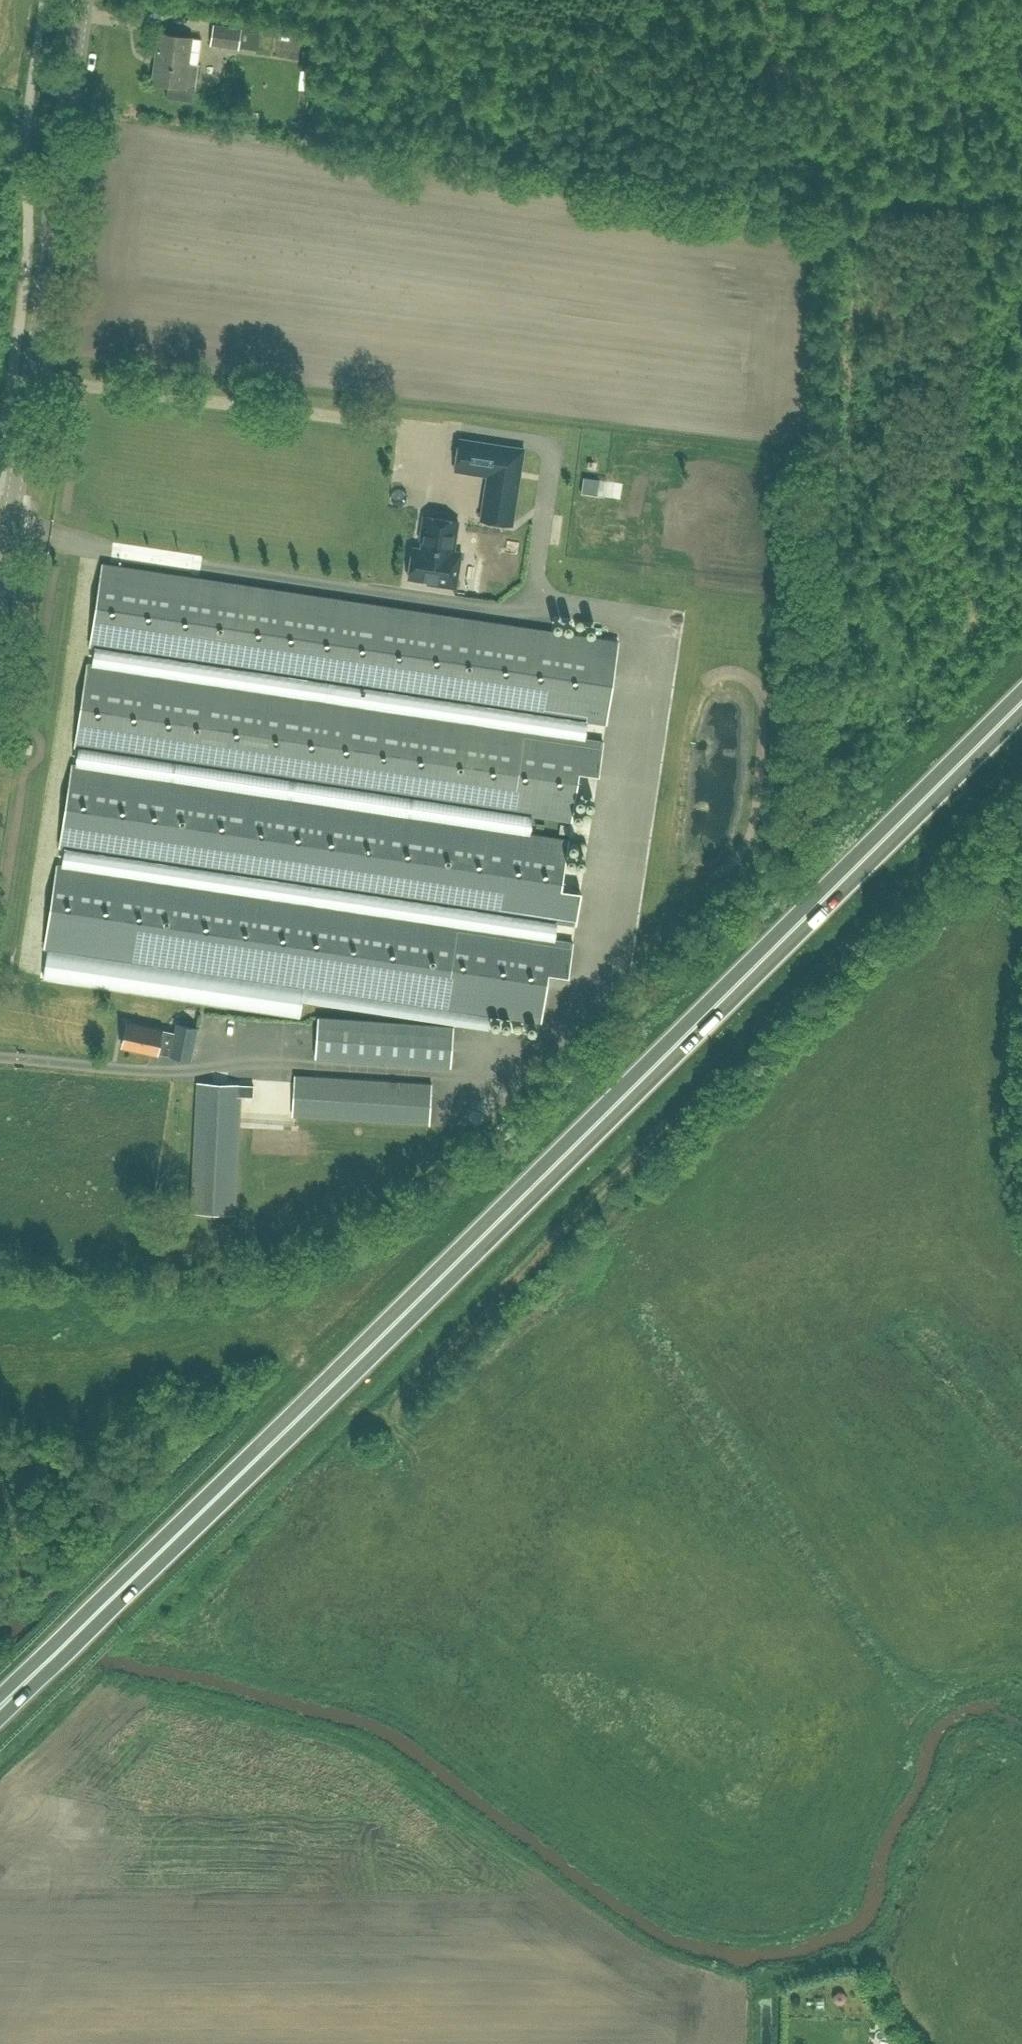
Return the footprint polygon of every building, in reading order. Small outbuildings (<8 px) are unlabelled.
[(212,23),(210,45),(238,48),(240,26),(212,23)] [(159,32),(152,82),(166,84),(164,95),(193,99),(198,65),(188,64),(191,37),(159,32)] [(485,475),(479,519),(511,523),(520,447),(456,439),(452,471),(485,475)] [(427,582),(456,586),(461,551),(453,550),(458,520),(423,515),(420,539),(422,540),(421,548),(413,546),(408,577),(428,580),(427,582)] [(102,563),(90,644),(606,722),(618,641),(102,563)] [(87,664),(75,745),(571,819),(578,770),(598,773),(603,742),(87,664)] [(72,764),(60,845),(575,923),(580,891),(560,888),(568,839),(72,764)] [(57,865),(45,945),(541,1020),(548,972),(568,974),(573,942),(57,865)] [(450,1066),(453,1025),(317,1016),(315,1056),(450,1066)] [(190,1058),(196,1027),(177,1023),(175,1031),(126,1021),(122,1044),(190,1058)] [(294,1074),(292,1113),(428,1123),(431,1084),(294,1074)] [(240,1084),(197,1082),(191,1210),(235,1212),(241,1096),(252,1096),(253,1085),(240,1084)]
